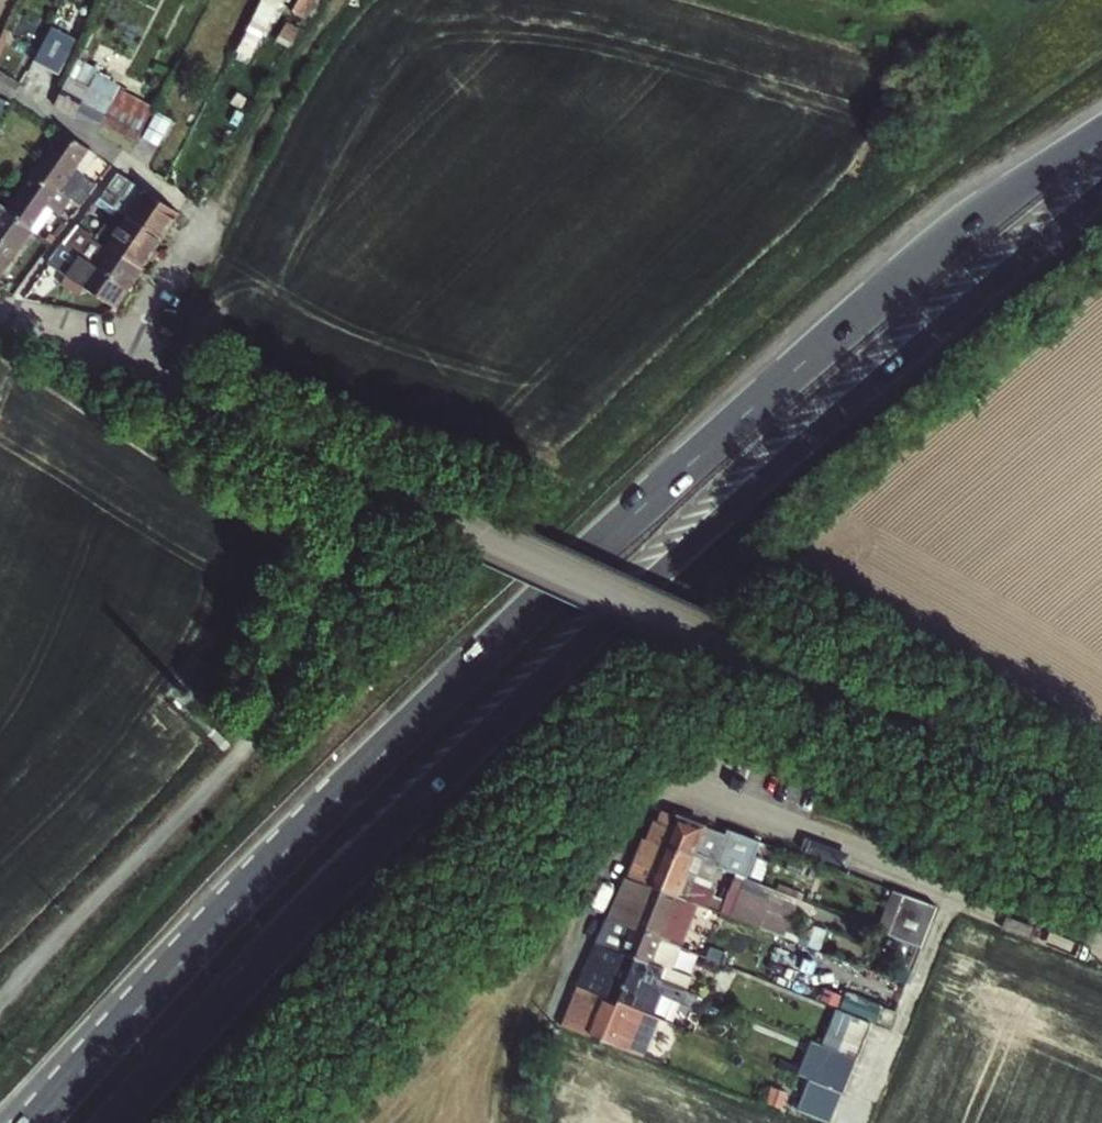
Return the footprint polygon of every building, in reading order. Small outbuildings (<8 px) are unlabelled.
[(262,34),(276,11),(283,16),(294,0),(261,0),(248,25),(262,34)] [(26,75),(39,82),(40,79),(50,85),(67,51),(61,47),(45,37),(26,75)] [(8,97),(17,83),(0,72),(0,92),(8,97)] [(82,102),(89,88),(68,77),(54,106),(74,116),(82,102)] [(112,101),(89,88),(82,102),(105,114),(112,101)] [(102,119),(139,140),(154,110),(117,90),(112,101),(105,114),(102,119)] [(158,112),(145,137),(159,144),(172,120),(158,112)] [(72,170),(87,148),(64,132),(34,173),(58,192),(59,191),(72,200),(81,206),(96,186),(81,176),(72,170)] [(95,153),(87,148),(72,170),(81,176),(95,153)] [(61,215),(72,200),(59,191),(58,192),(34,173),(8,210),(32,229),(48,206),(61,215)] [(117,210),(163,240),(181,212),(118,173),(100,199),(117,210)] [(32,229),(8,210),(5,209),(0,216),(0,274),(32,229)] [(142,271),(163,240),(117,210),(96,240),(142,271)] [(78,225),(63,245),(129,290),(142,271),(96,240),(91,236),(92,235),(78,225)] [(51,233),(46,239),(51,243),(56,237),(51,233)] [(129,290),(63,245),(62,244),(49,262),(116,308),(129,290)] [(658,835),(671,841),(686,848),(689,841),(700,846),(715,853),(712,862),(751,879),(768,842),(735,828),(732,834),(684,816),(682,820),(672,816),(671,818),(667,816),(658,835)] [(675,866),(689,872),(690,870),(664,858),(671,841),(658,835),(652,833),(637,872),(667,885),(675,866)] [(690,870),(698,853),(686,848),(671,841),(664,858),(690,870)] [(698,853),(700,846),(689,841),(686,848),(698,853)] [(684,883),(689,872),(675,866),(667,885),(681,891),(684,883)] [(634,871),(614,913),(667,936),(684,892),(681,891),(667,885),(637,872),(634,871)] [(684,883),(681,891),(684,892),(735,914),(735,912),(741,900),(714,889),(715,887),(697,880),(694,887),(684,883)] [(798,907),(747,885),(741,900),(735,912),(786,934),(798,907)] [(937,911),(894,895),(888,910),(897,914),(894,923),(885,919),(879,935),(921,953),(937,911)] [(897,914),(888,910),(885,919),(894,923),(897,914)] [(614,913),(604,935),(613,939),(658,959),(654,968),(694,985),(699,971),(680,962),(687,945),(667,936),(614,913)] [(658,959),(613,939),(598,975),(642,995),(661,1003),(670,983),(699,995),(701,988),(694,985),(654,968),(658,959)] [(642,995),(598,975),(578,1022),(645,1051),(653,1031),(631,1021),(642,995)] [(661,1003),(642,995),(631,1021),(653,1031),(645,1051),(661,1057),(681,1011),(661,1003)] [(841,1011),(827,1043),(858,1056),(871,1025),(841,1011)] [(813,1037),(802,1064),(847,1083),(858,1056),(827,1043),(813,1037)]
